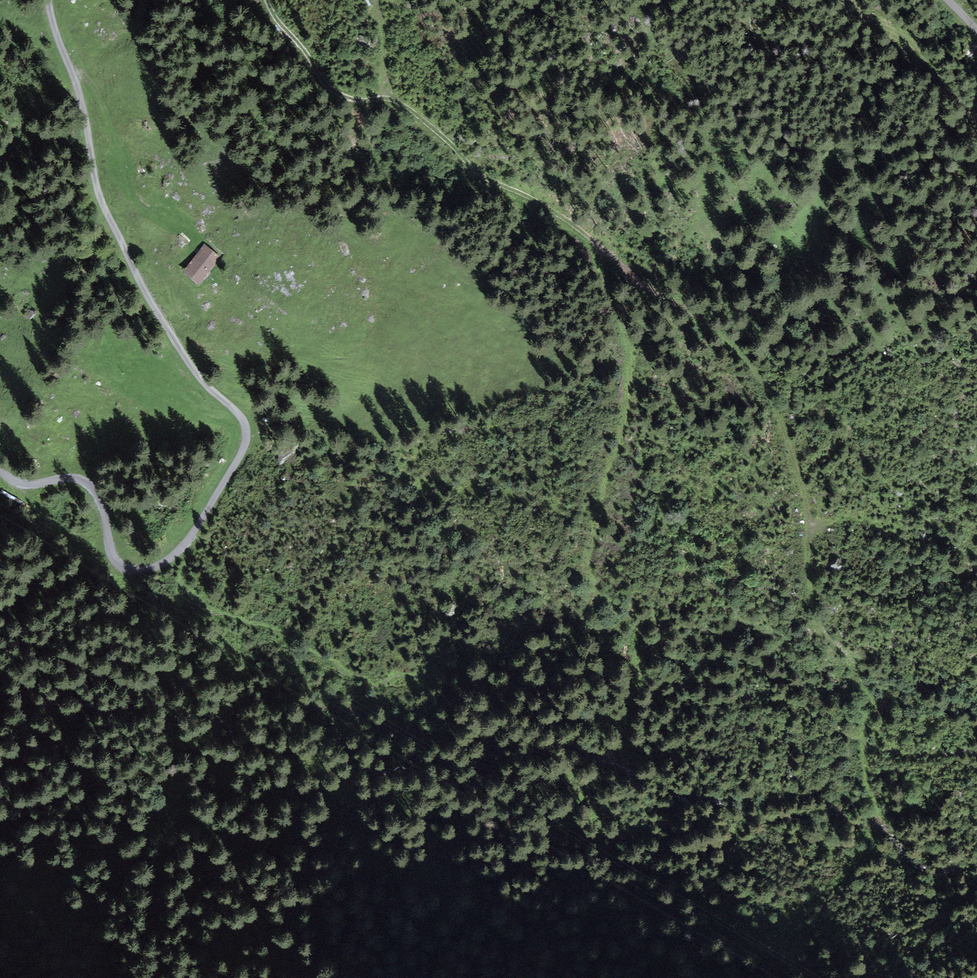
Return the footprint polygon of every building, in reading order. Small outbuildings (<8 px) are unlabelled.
[(204,246),(184,270),(198,281),(218,257),(204,246)]
